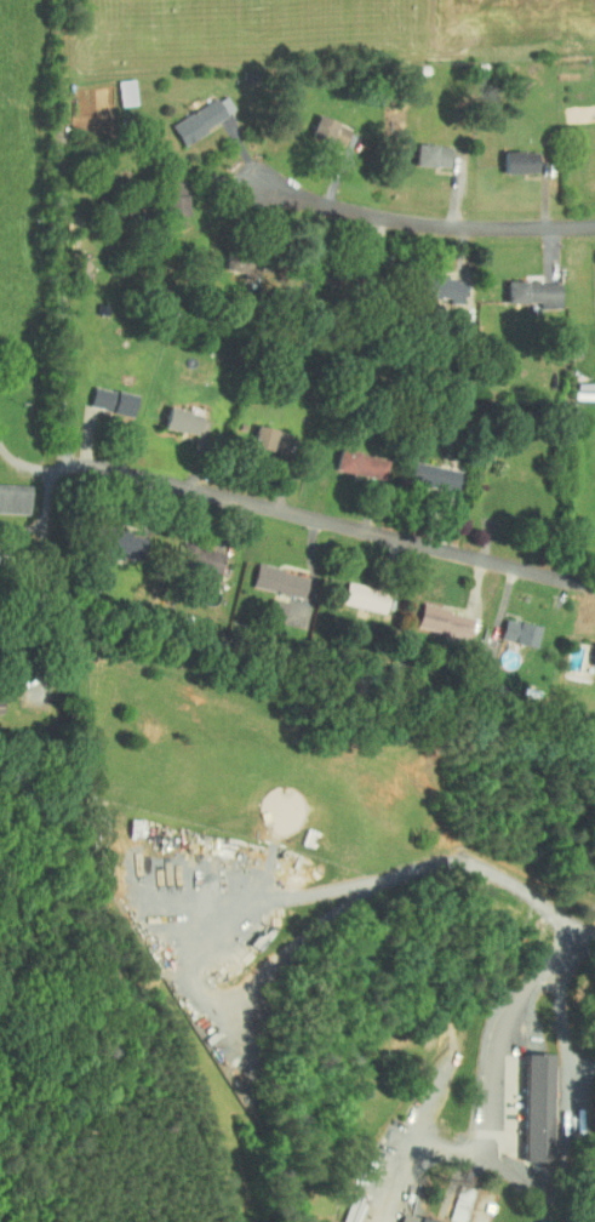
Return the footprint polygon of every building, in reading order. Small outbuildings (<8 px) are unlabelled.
[(107,73),(109,99),(126,98),(123,72),(107,73)] [(225,104),(214,86),(160,119),(171,137),(225,104)] [(332,140),(339,120),(307,108),(300,128),(332,140)] [(437,162),(441,141),(407,136),(404,157),(437,162)] [(493,166),(527,165),(527,145),(493,145),(493,166)] [(214,264),(235,265),(236,249),(214,248),(214,264)] [(454,272),(409,270),(408,290),(439,292),(438,296),(452,297),(454,272)] [(529,302),(550,302),(549,274),(496,275),(497,296),(529,295),(529,302)] [(125,388),(82,380),(78,400),(121,409),(125,388)] [(154,422),(187,427),(190,406),(157,401),(154,422)] [(241,440),(262,443),(264,422),(244,419),(241,440)] [(324,464),(374,474),(378,453),(328,443),(324,464)] [(447,485),(450,464),(401,456),(397,477),(447,485)] [(19,507),(20,479),(0,478),(0,506),(19,507)] [(136,527),(91,522),(88,543),(133,549),(136,527)] [(210,565),(213,543),(170,538),(167,560),(210,565)] [(293,591),(298,569),(245,558),(241,580),(293,591)] [(374,606),(378,584),(335,576),(331,598),(374,606)] [(277,595),(261,592),(257,612),(274,615),(277,595)] [(458,632),(463,610),(411,598),(406,620),(458,632)] [(528,620),(494,612),(489,633),(524,641),(528,620)] [(594,661),(594,640),(586,639),(583,660),(594,661)] [(514,1156),(540,1156),(542,1048),(515,1048),(514,1156)] [(436,1213),(450,1218),(463,1180),(449,1175),(436,1213)] [(390,1207),(386,1221),(433,1221),(434,1216),(390,1207)]
